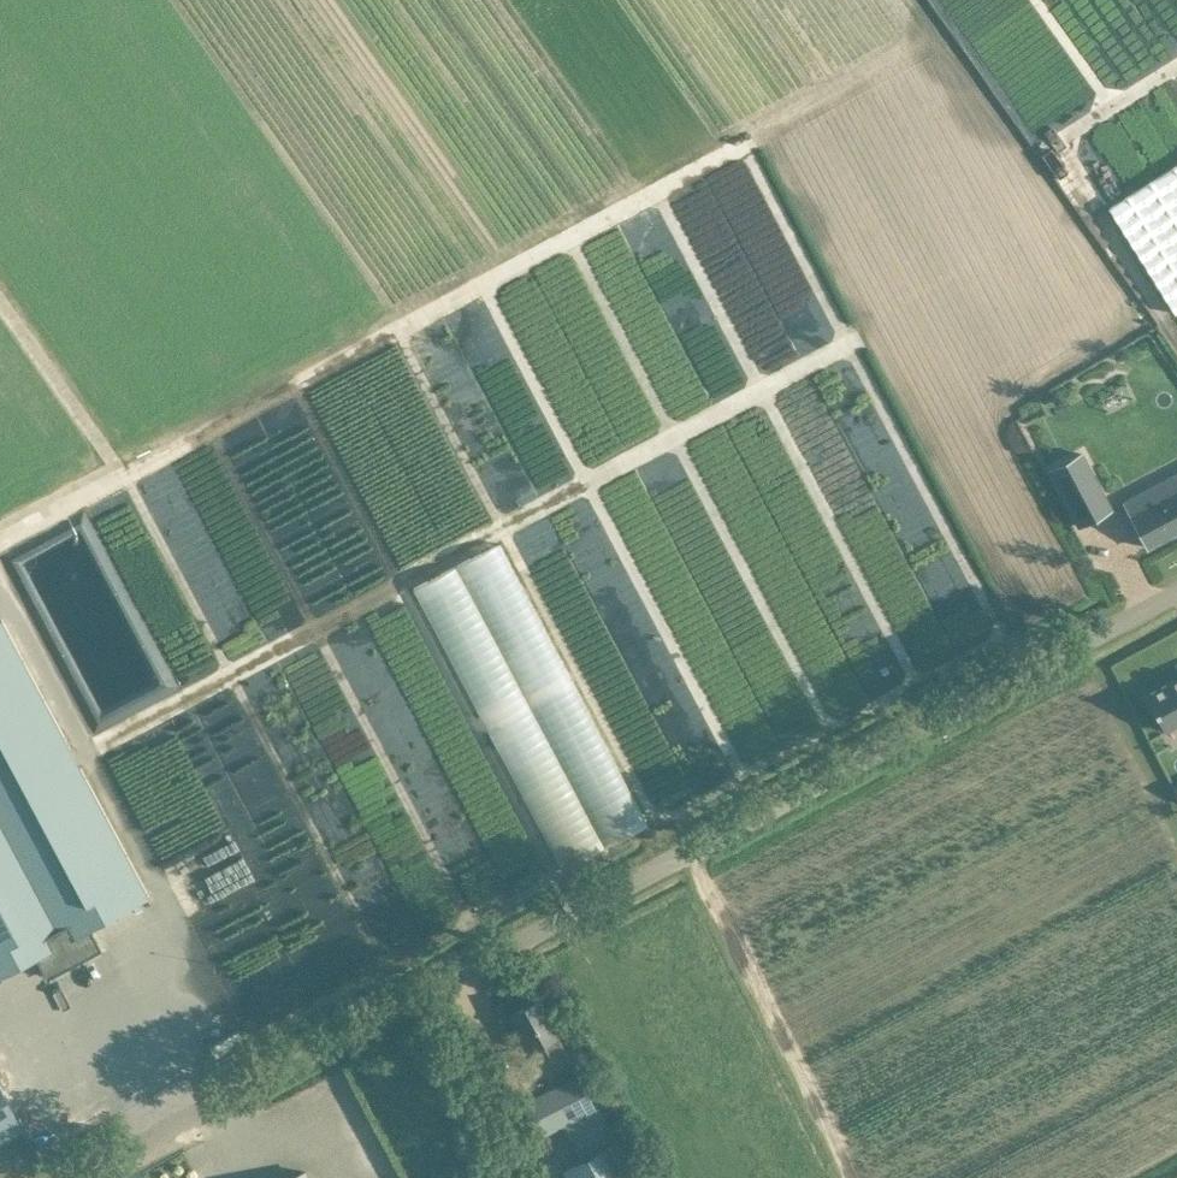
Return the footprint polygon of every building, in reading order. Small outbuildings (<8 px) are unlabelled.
[(1111,207),(1176,313),(1176,312),(1176,165),(1111,207)] [(1084,456),(1054,471),(1081,525),(1112,510),(1084,456)] [(1176,531),(1176,481),(1174,475),(1125,501),(1148,546),(1176,531)] [(514,548),(428,588),(563,875),(663,829),(577,644),(562,651),(514,548)] [(0,622),(0,975),(36,955),(48,976),(70,964),(68,961),(78,956),(80,959),(103,947),(91,926),(149,895),(3,620),(0,622)] [(1176,724),(1176,678),(1147,694),(1166,730),(1176,724)] [(553,1061),(569,1052),(540,998),(511,1013),(530,1048),(543,1042),(553,1061)] [(32,1060),(51,1050),(45,1039),(27,1049),(32,1060)] [(580,1075),(523,1103),(540,1136),(558,1126),(596,1107),(590,1097),(580,1075)] [(14,1135),(26,1128),(0,1084),(0,1143),(14,1135)] [(552,1133),(541,1139),(548,1153),(559,1148),(552,1133)] [(614,1143),(576,1161),(564,1168),(569,1177),(633,1177),(614,1143)]
